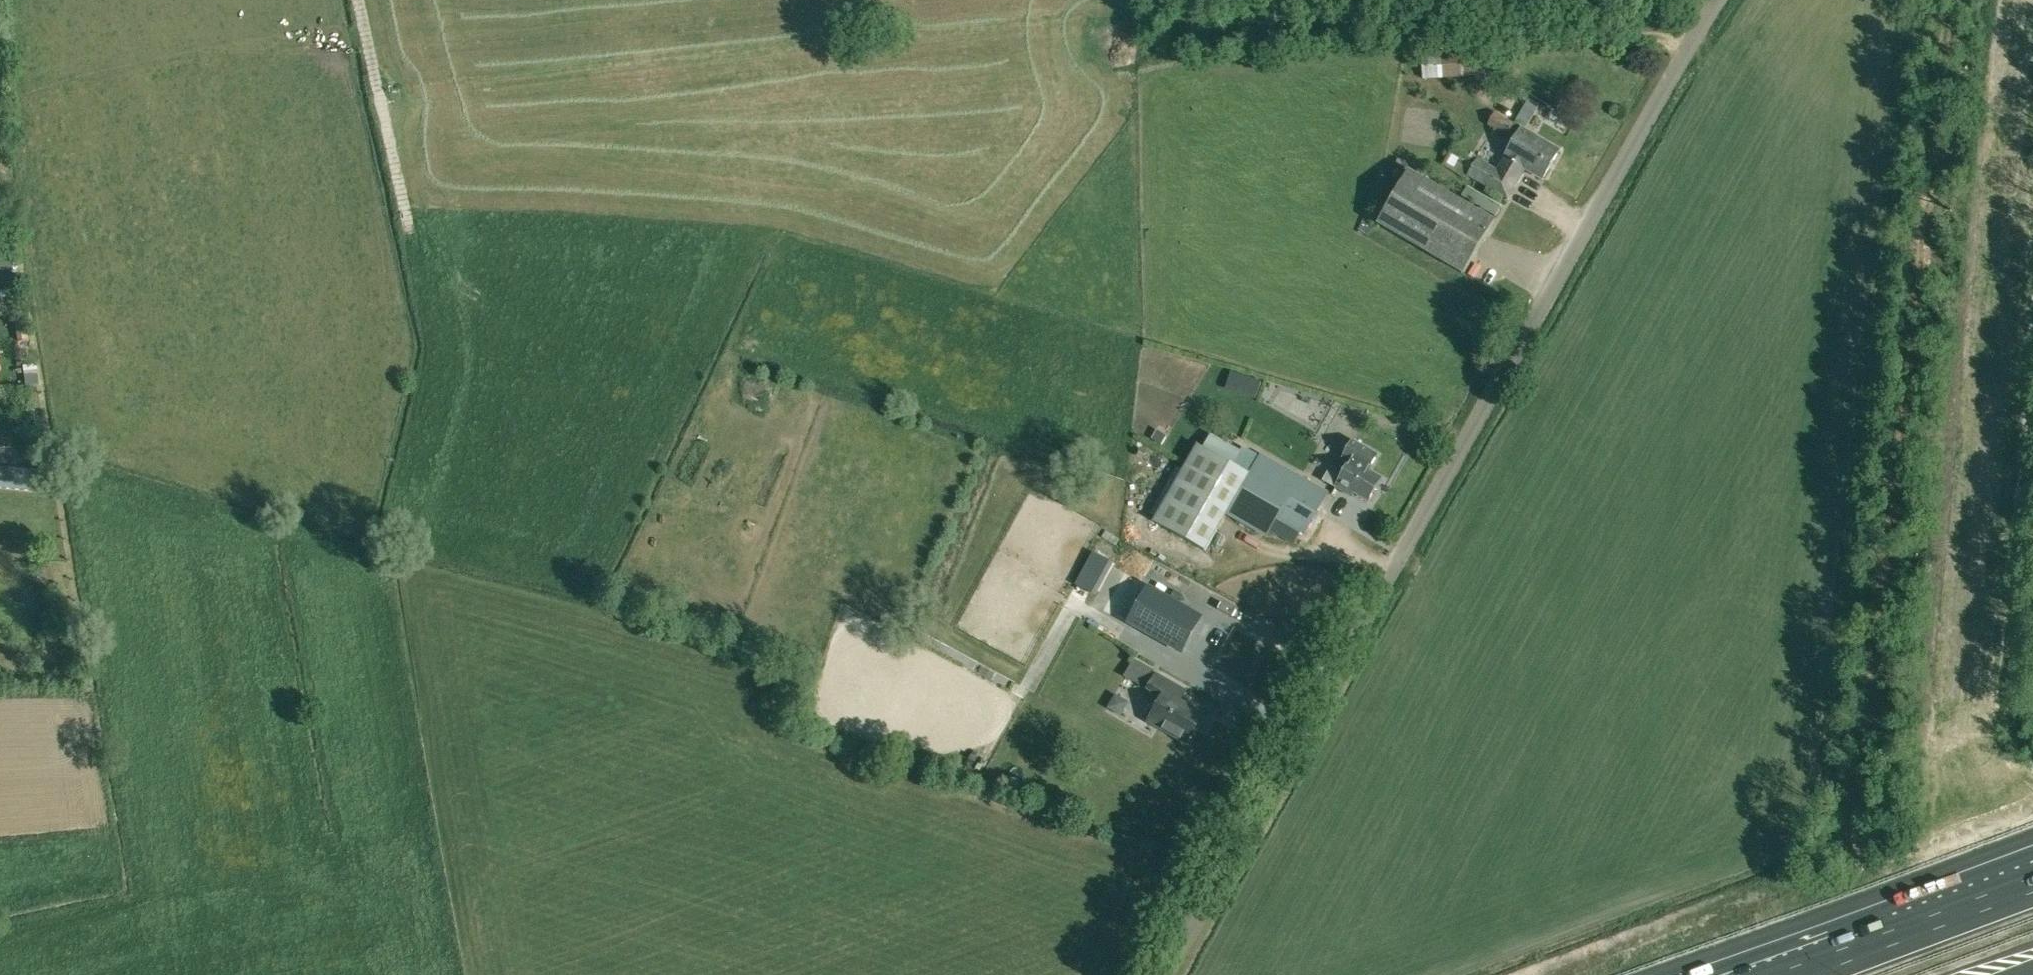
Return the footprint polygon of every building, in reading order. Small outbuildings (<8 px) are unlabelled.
[(1422,80),(1473,77),(1471,53),(1421,56),(1422,80)] [(1519,74),(1519,66),(1505,65),(1504,73),(1519,74)] [(1515,124),(1496,112),(1488,125),(1508,136),(1515,124)] [(1505,157),(1525,169),(1543,179),(1559,151),(1521,129),(1505,157)] [(1508,198),(1525,169),(1505,157),(1498,170),(1478,159),(1455,144),(1442,164),(1467,179),(1469,176),(1508,198)] [(1464,274),(1495,221),(1409,171),(1378,223),(1464,274)] [(1465,187),(1460,196),(1494,216),(1499,207),(1465,187)] [(11,254),(0,254),(0,269),(11,269),(11,254)] [(24,320),(15,321),(18,342),(26,341),(24,320)] [(1355,421),(1359,409),(1332,402),(1329,414),(1355,421)] [(1151,438),(1161,443),(1166,435),(1157,429),(1151,438)] [(1228,514),(1266,536),(1277,518),(1304,533),(1327,492),(1261,455),(1260,457),(1243,447),(1240,452),(1210,435),(1203,448),(1197,444),(1154,520),(1206,550),(1226,513),(1228,514)] [(1377,455),(1353,441),(1344,457),(1351,462),(1344,475),(1331,468),(1324,480),(1336,487),(1353,496),(1355,493),(1369,501),(1382,478),(1368,470),(1377,455)] [(31,492),(33,471),(0,468),(0,488),(31,492)] [(1149,588),(1129,622),(1181,652),(1201,617),(1149,588)] [(1135,661),(1125,678),(1142,687),(1152,670),(1135,661)] [(1148,690),(1163,698),(1150,721),(1187,743),(1202,716),(1180,703),(1186,692),(1157,675),(1148,690)]
